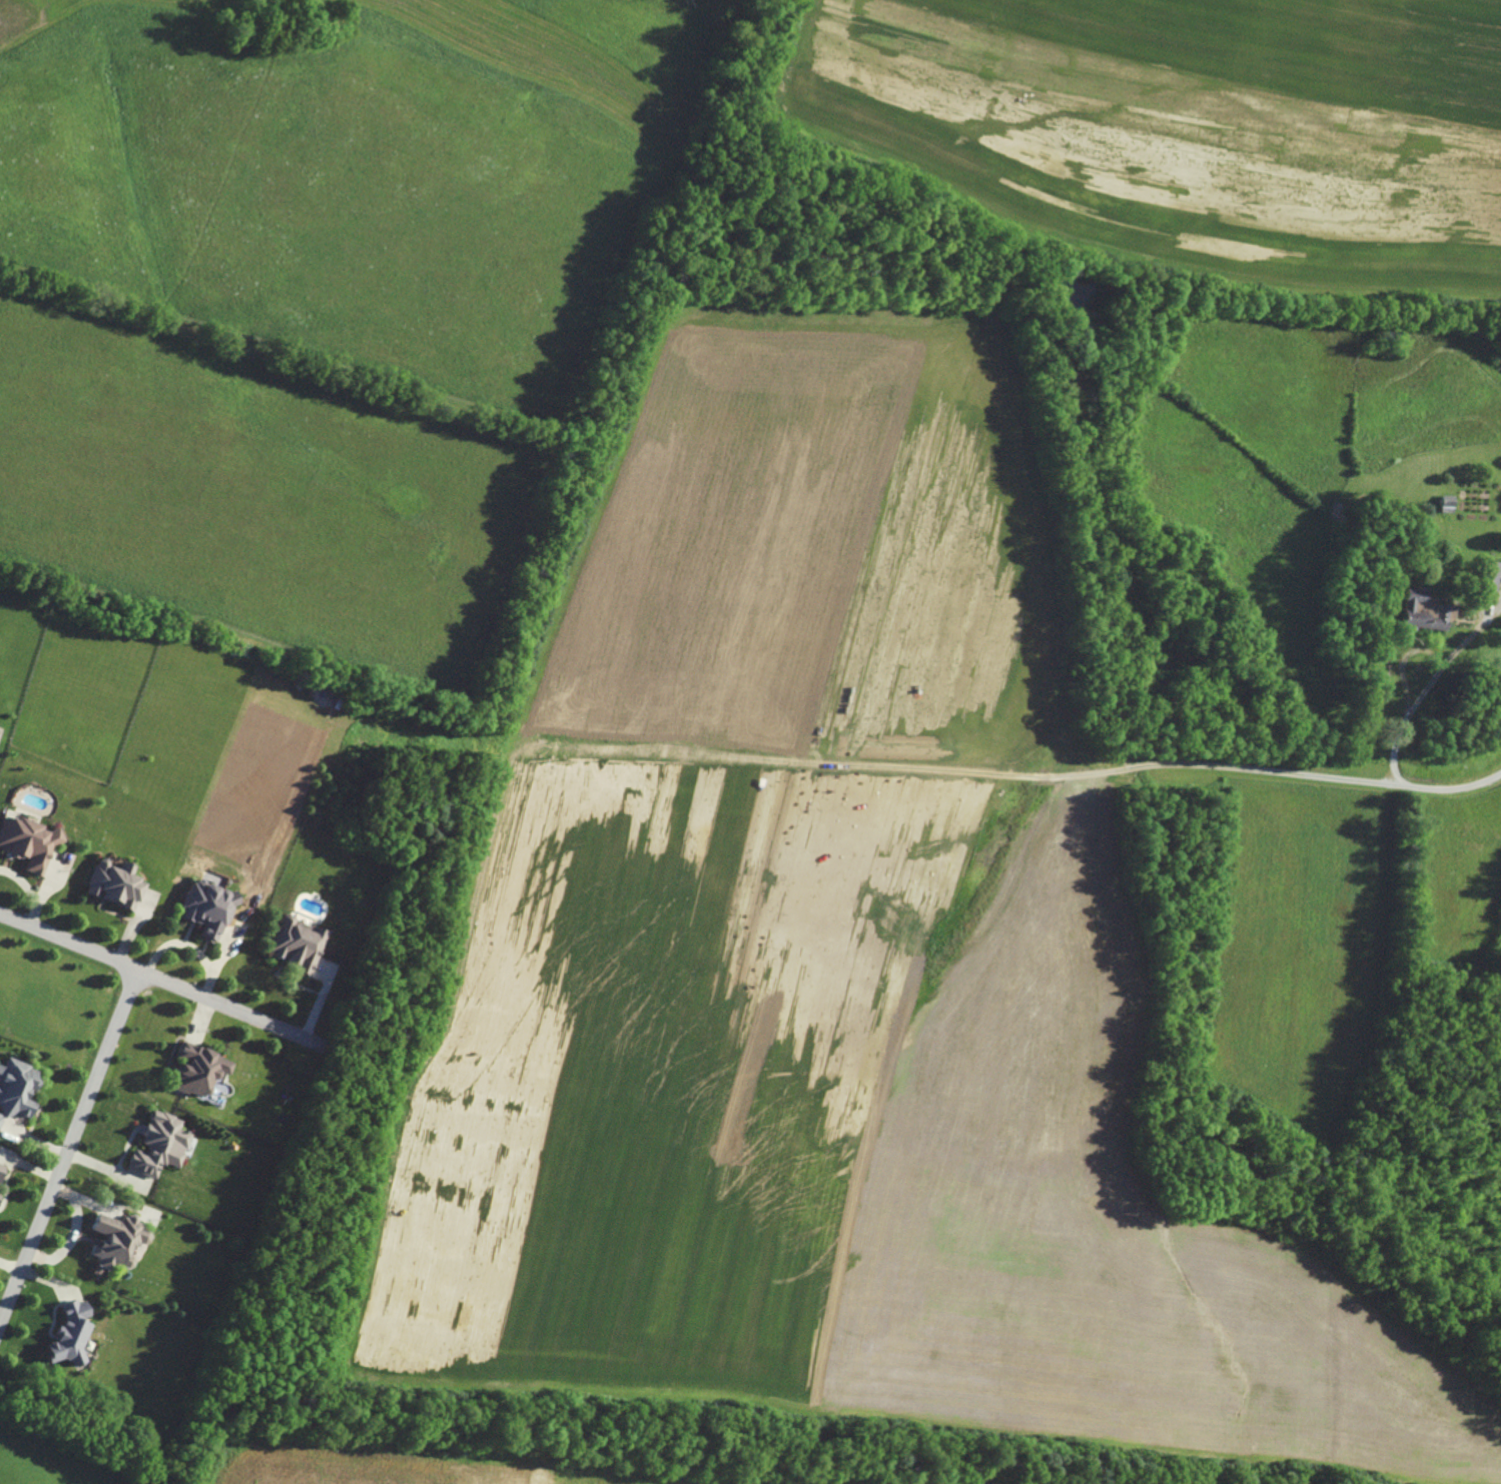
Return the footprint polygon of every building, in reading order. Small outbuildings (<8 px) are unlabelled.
[(1478,592),(1494,596),(1500,563),(1485,560),(1478,592)] [(1400,626),(1443,630),(1445,620),(1452,620),(1453,606),(1436,604),(1435,616),(1412,613),(1413,601),(1423,603),(1425,591),(1404,588),(1400,626)] [(55,840),(59,841),(61,834),(16,817),(15,820),(3,815),(0,824),(0,851),(15,857),(16,855),(28,859),(24,871),(42,877),(55,840)] [(133,910),(143,881),(129,876),(133,865),(121,861),(118,869),(107,865),(108,861),(97,857),(84,894),(133,910)] [(202,925),(198,936),(219,943),(235,893),(191,878),(178,917),(202,925)] [(326,931),(319,929),(317,934),(306,930),(309,923),(280,914),(267,954),(296,963),(293,971),(311,977),(326,931)] [(233,1059),(180,1043),(175,1057),(179,1058),(170,1088),(204,1098),(210,1079),(217,1081),(220,1072),(228,1075),(233,1059)] [(34,1101),(25,1099),(28,1090),(33,1092),(40,1068),(5,1058),(2,1067),(0,1067),(0,1120),(2,1113),(29,1120),(34,1101)] [(125,1169),(155,1178),(160,1162),(178,1168),(189,1135),(178,1131),(182,1119),(151,1109),(138,1148),(133,1146),(125,1169)] [(89,1230),(105,1235),(103,1239),(91,1244),(88,1255),(95,1257),(99,1267),(108,1270),(111,1263),(129,1269),(132,1261),(129,1255),(132,1247),(143,1243),(146,1244),(148,1236),(147,1232),(140,1230),(133,1213),(116,1220),(95,1213),(89,1230)] [(48,1363),(64,1359),(70,1361),(72,1367),(84,1364),(85,1358),(83,1350),(91,1324),(85,1322),(89,1312),(86,1303),(76,1300),(59,1305),(65,1323),(58,1325),(55,1333),(57,1340),(45,1344),(48,1352),(46,1356),(48,1363)]
